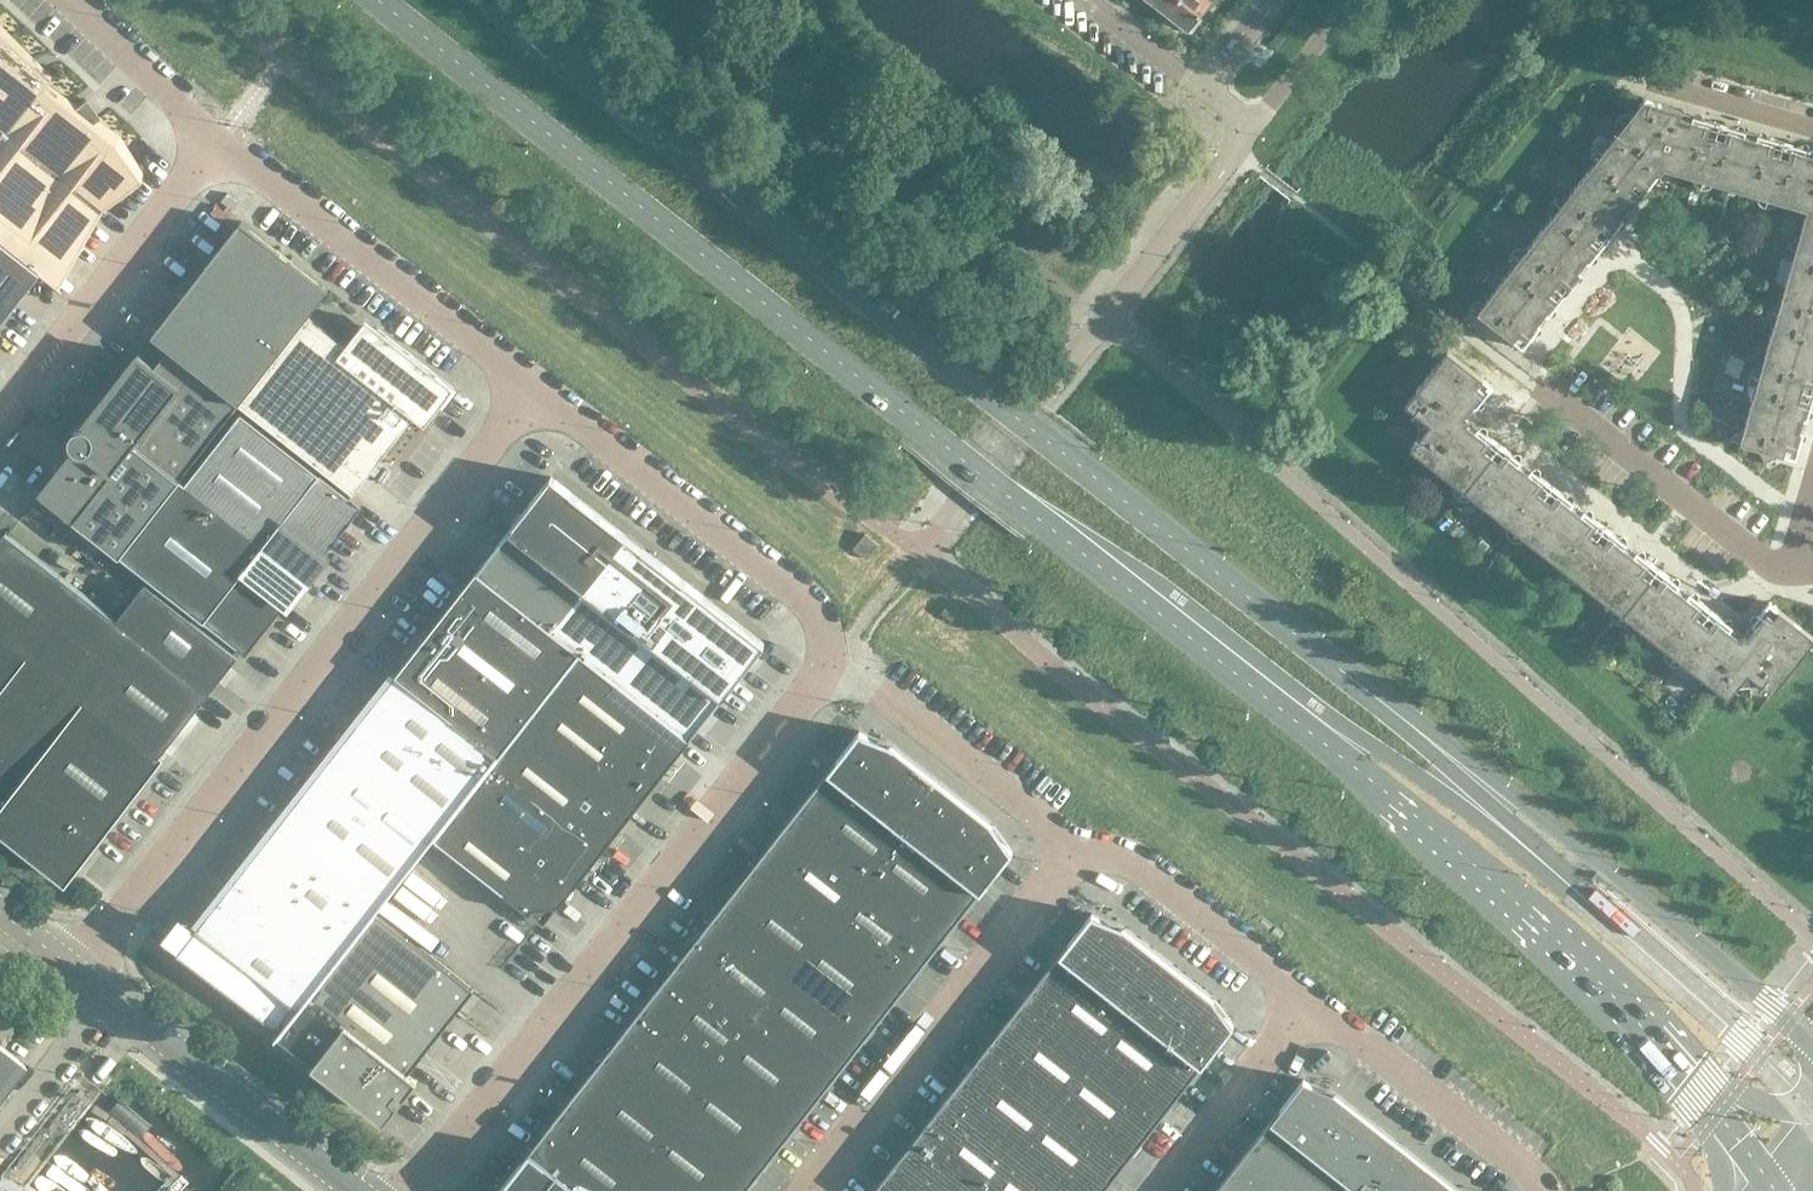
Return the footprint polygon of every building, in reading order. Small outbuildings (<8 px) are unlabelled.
[(1178,0),(1153,0),(1169,12),(1178,0)] [(1212,0),(1178,0),(1169,12),(1171,14),(1171,17),(1178,22),(1181,22),(1190,28),(1212,0)] [(97,119),(99,117),(86,98),(77,104),(46,82),(51,75),(0,23),(0,243),(33,268),(51,283),(98,209),(142,172),(120,135),(97,119)] [(1704,179),(1720,123),(1682,112),(1683,110),(1644,99),(1602,152),(1649,188),(1665,168),(1704,179)] [(1768,198),(1784,141),(1720,123),(1704,179),(1768,198)] [(1784,141),(1768,198),(1807,209),(1796,248),(1812,253),(1812,150),(1784,141)] [(1607,241),(1644,195),(1649,188),(1602,152),(1561,205),(1607,241)] [(1566,294),(1607,241),(1561,205),(1520,258),(1566,294)] [(308,316),(329,289),(242,221),(152,335),(240,403),(308,316)] [(35,270),(33,269),(33,268),(0,243),(0,322),(9,311),(5,308),(11,300),(15,303),(28,287),(24,284),(35,270)] [(1796,248),(1778,313),(1812,323),(1812,253),(1796,248)] [(1524,348),(1566,294),(1520,258),(1478,312),(1524,348)] [(1778,313),(1759,377),(1812,392),(1812,323),(1778,313)] [(425,425),(455,388),(367,319),(346,345),(308,316),(240,403),(354,493),(414,417),(425,425)] [(1500,443),(1469,418),(1494,386),(1448,349),(1406,404),(1430,423),(1411,448),(1456,483),(1464,490),(1500,443)] [(178,482),(225,422),(139,354),(83,425),(80,425),(78,426),(76,427),(75,428),(73,430),(72,431),(72,433),(71,434),(71,436),(71,437),(71,439),(71,441),(72,443),(73,445),(75,447),(77,448),(41,494),(120,556),(178,482)] [(1812,402),(1812,392),(1759,377),(1740,442),(1757,447),(1765,462),(1780,454),(1797,458),(1812,402)] [(362,507),(236,408),(225,422),(178,482),(304,581),(362,507)] [(1517,531),(1553,484),(1500,443),(1464,490),(1517,531)] [(765,643),(552,476),(477,571),(580,652),(580,651),(691,738),(765,643)] [(304,581),(178,482),(120,556),(246,655),(304,581)] [(1570,572),(1607,526),(1553,484),(1517,531),(1570,572)] [(1623,614),(1660,567),(1607,526),(1570,572),(1623,614)] [(119,620),(7,532),(0,540),(0,770),(119,620)] [(867,558),(878,544),(866,534),(855,549),(867,558)] [(1676,655),(1712,609),(1660,567),(1623,614),(1676,655)] [(580,652),(477,571),(450,605),(553,686),(580,652)] [(1812,641),(1812,635),(1770,601),(1744,634),(1712,609),(1676,655),(1726,694),(1729,697),(1748,672),(1773,692),(1812,641)] [(553,686),(450,605),(423,640),(526,720),(551,689),(553,686)] [(210,692),(119,620),(0,770),(0,822),(71,878),(103,838),(102,837),(162,761),(158,758),(210,692)] [(526,720),(423,640),(396,674),(499,755),(522,726),(526,720)] [(580,652),(553,686),(551,689),(661,775),(691,738),(580,651),(580,652)] [(499,755),(396,674),(369,709),(472,790),(493,763),(499,755)] [(551,689),(526,720),(522,726),(632,813),(661,775),(551,689)] [(472,790),(369,709),(342,744),(444,824),(463,800),(472,790)] [(522,726),(499,755),(493,763),(603,850),(632,813),(522,726)] [(943,783),(892,742),(886,750),(861,730),(828,772),(904,832),(943,783)] [(444,824),(342,744),(315,778),(417,859),(434,837),(444,824)] [(463,800),(574,887),(603,850),(493,763),(472,790),(463,800)] [(904,832),(828,772),(791,819),(867,879),(904,832)] [(417,859),(315,778),(288,813),(391,893),(417,859)] [(1013,850),(988,830),(994,823),(943,783),(904,832),(980,892),(1013,850)] [(463,800),(444,824),(434,837),(544,924),(574,887),(463,800)] [(377,911),(391,893),(288,813),(234,881),(337,962),(377,911)] [(867,879),(791,819),(754,867),(830,926),(867,879)] [(980,892),(904,832),(867,879),(943,939),(980,892)] [(906,986),(830,926),(754,867),(717,914),(793,973),(756,1021),(832,1080),(906,986)] [(943,939),(867,879),(830,926),(906,986),(943,939)] [(278,1037),(337,962),(234,881),(198,927),(197,926),(196,927),(197,928),(180,950),(179,950),(178,951),(280,1030),(275,1037),(277,1038),(278,1037)] [(409,1073),(458,1011),(388,956),(406,933),(377,911),(337,962),(278,1037),(313,1065),(312,1066),(367,1109),(368,1107),(371,1109),(373,1110),(375,1111),(379,1112),(381,1112),(384,1111),(387,1110),(389,1110),(391,1108),(394,1106),(396,1104),(398,1105),(418,1080),(409,1073)] [(1166,964),(1121,928),(1118,932),(1093,913),(1061,953),(1132,1008),(1166,964)] [(793,973),(717,914),(680,961),(756,1021),(793,973)] [(1132,1008),(1061,953),(1024,1001),(1094,1056),(1132,1008)] [(682,1115),(756,1021),(680,961),(606,1055),(682,1115)] [(1234,1023),(1210,1004),(1212,1000),(1166,964),(1132,1008),(1203,1063),(1234,1023)] [(1094,1056),(1024,1001),(986,1048),(1057,1104),(1094,1056)] [(1203,1063),(1132,1008),(1094,1056),(1165,1111),(1203,1063)] [(758,1175),(832,1080),(756,1021),(682,1115),(758,1175)] [(14,1076),(24,1064),(0,1045),(0,1094),(14,1076)] [(1057,1104),(986,1048),(949,1096),(1020,1151),(1057,1104)] [(645,1162),(682,1115),(606,1055),(499,1190),(622,1190),(645,1162)] [(1165,1111),(1094,1056),(1057,1104),(1127,1159),(1165,1111)] [(1336,1089),(1329,1098),(1304,1079),(1216,1190),(1465,1190),(1336,1089)] [(949,1096),(912,1143),(972,1190),(988,1190),(1020,1151),(949,1096)] [(1057,1104),(1020,1151),(1070,1190),(1102,1190),(1127,1159),(1057,1104)] [(682,1115),(645,1162),(681,1190),(745,1190),(758,1175),(682,1115)] [(912,1143),(874,1190),(972,1190),(912,1143)] [(1020,1151),(988,1190),(1070,1190),(1020,1151)] [(645,1162),(622,1190),(681,1190),(645,1162)]
